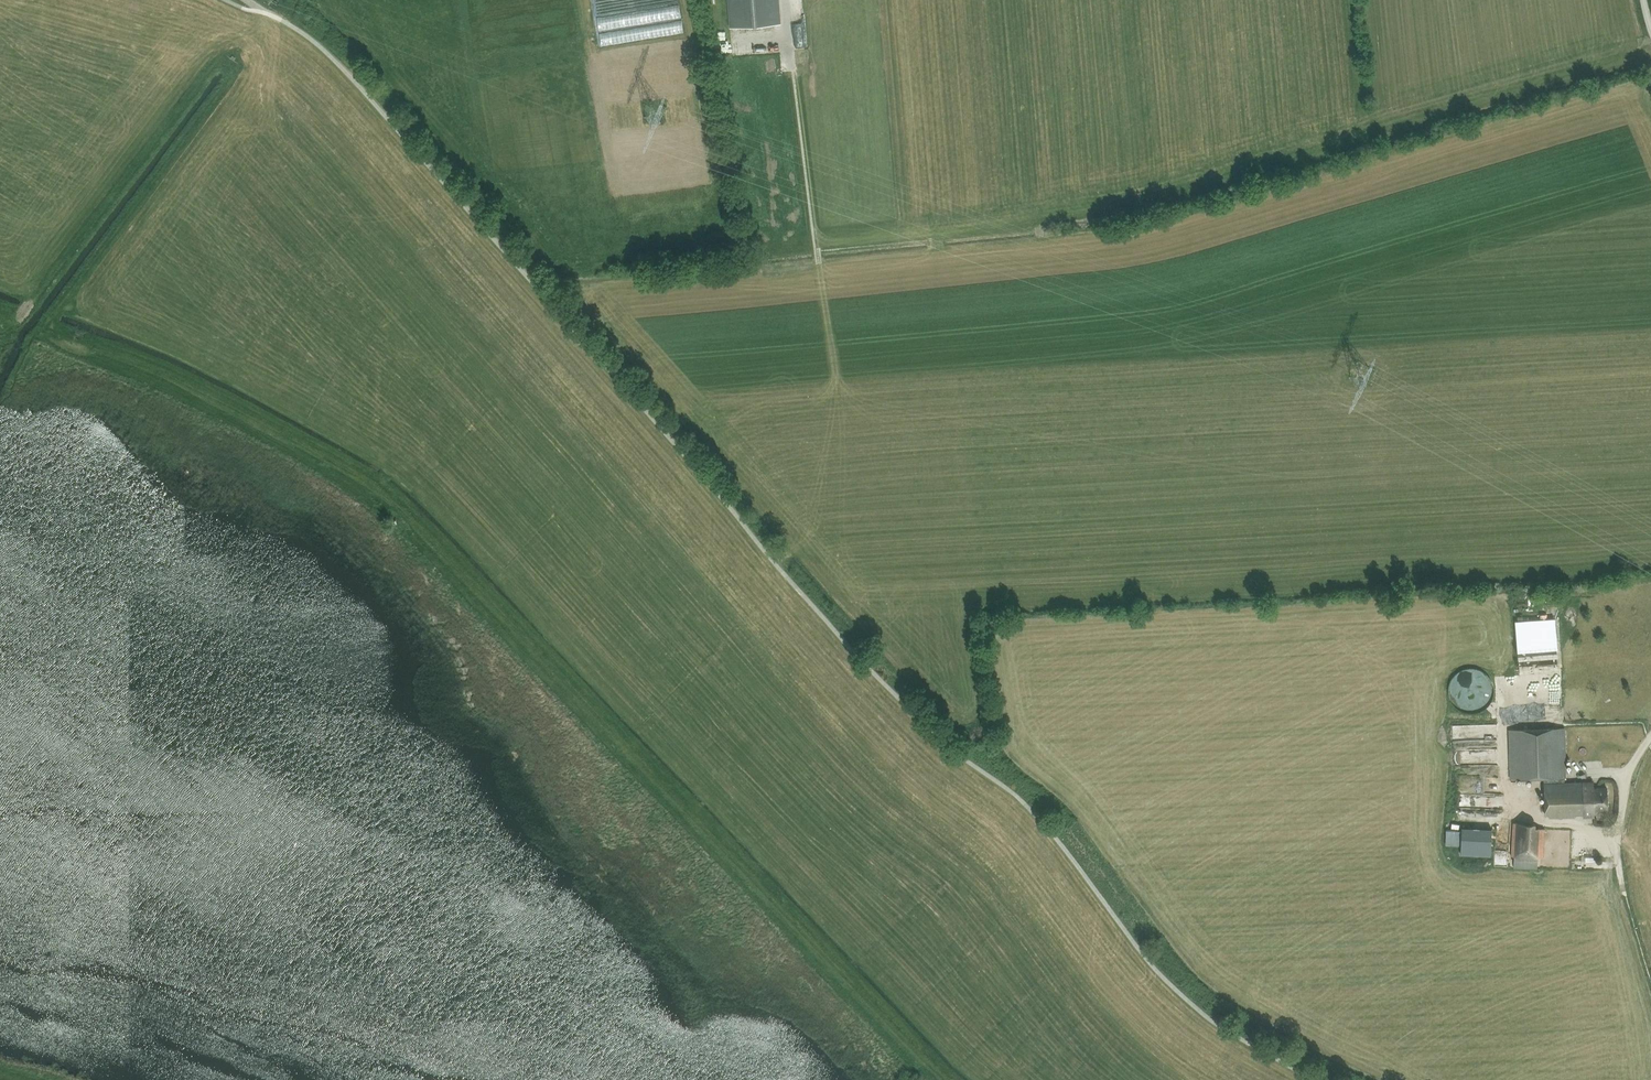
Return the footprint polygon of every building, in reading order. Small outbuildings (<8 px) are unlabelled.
[(731,28),(779,24),(777,0),(729,0),(731,28)] [(1564,729),(1509,731),(1510,778),(1544,777),(1545,815),(1549,814),(1549,818),(1574,817),(1574,814),(1583,814),(1583,816),(1594,816),(1594,810),(1607,810),(1606,788),(1593,788),(1593,782),(1565,783),(1564,777),(1565,777),(1564,729)] [(1464,804),(1493,802),(1493,790),(1473,791),(1472,787),(1464,787),(1464,804)] [(1500,821),(1500,809),(1462,809),(1462,821),(1500,821)] [(1513,823),(1512,857),(1514,857),(1514,868),(1537,868),(1538,858),(1542,858),(1543,829),(1534,829),(1534,824),(1513,823)] [(1598,838),(1581,839),(1582,854),(1599,853),(1598,838)]
